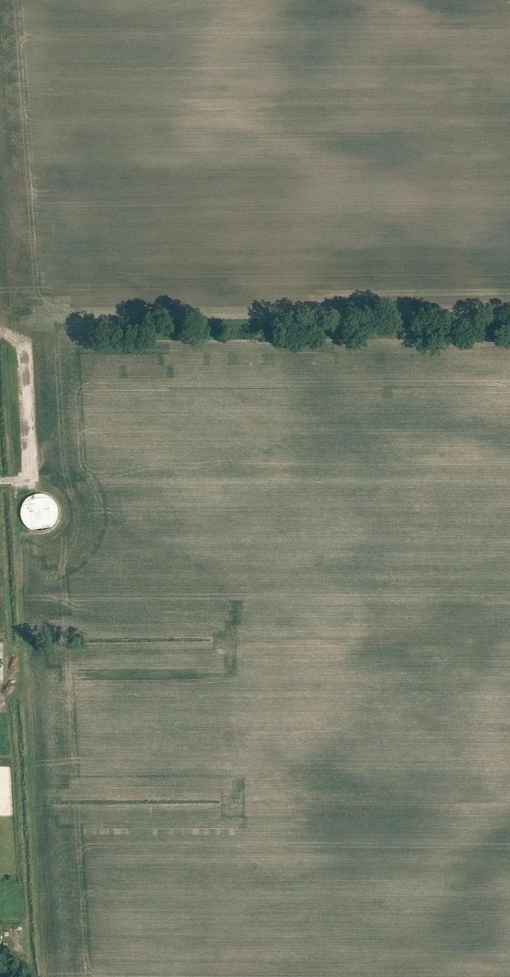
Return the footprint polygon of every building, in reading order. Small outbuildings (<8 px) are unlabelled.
[(42,495),(39,495),(36,495),(33,496),(30,498),(27,499),(25,502),(23,504),(22,507),(21,510),(21,513),(21,517),(22,520),(23,523),(25,525),(27,527),(30,529),(33,531),(36,531),(39,532),(42,531),(45,531),(48,529),(50,527),(53,525),(55,523),(56,520),(57,517),(57,513),(57,510),(56,507),(55,504),(53,502),(50,499),(48,498),(45,496),(42,495)]
